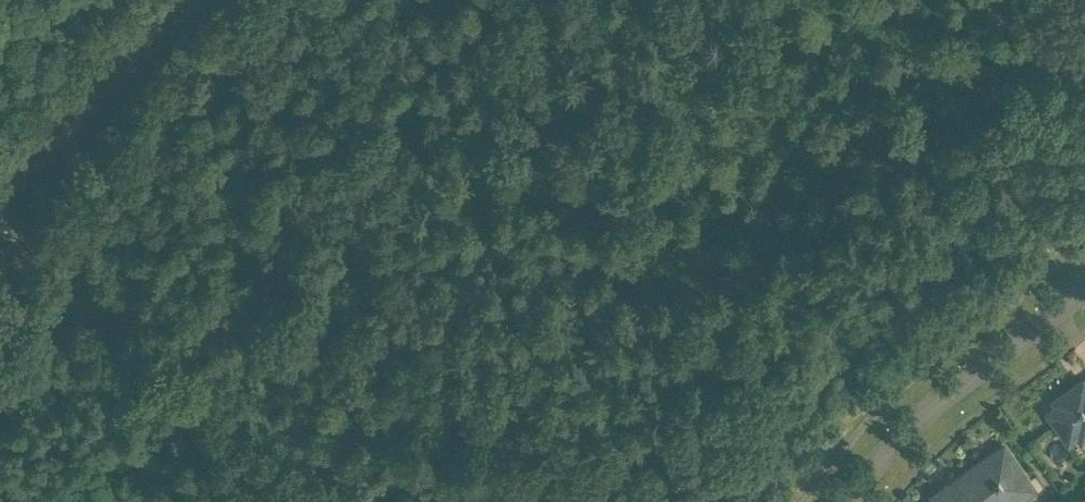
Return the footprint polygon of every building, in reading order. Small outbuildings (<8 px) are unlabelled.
[(1083,383),(1056,401),(1059,407),(1050,413),(1069,440),(1078,434),(1082,439),(1084,437),(1084,386),(1083,383)] [(1004,447),(954,482),(957,486),(949,491),(952,496),(944,501),(1013,501),(1033,488),(1004,447)]
